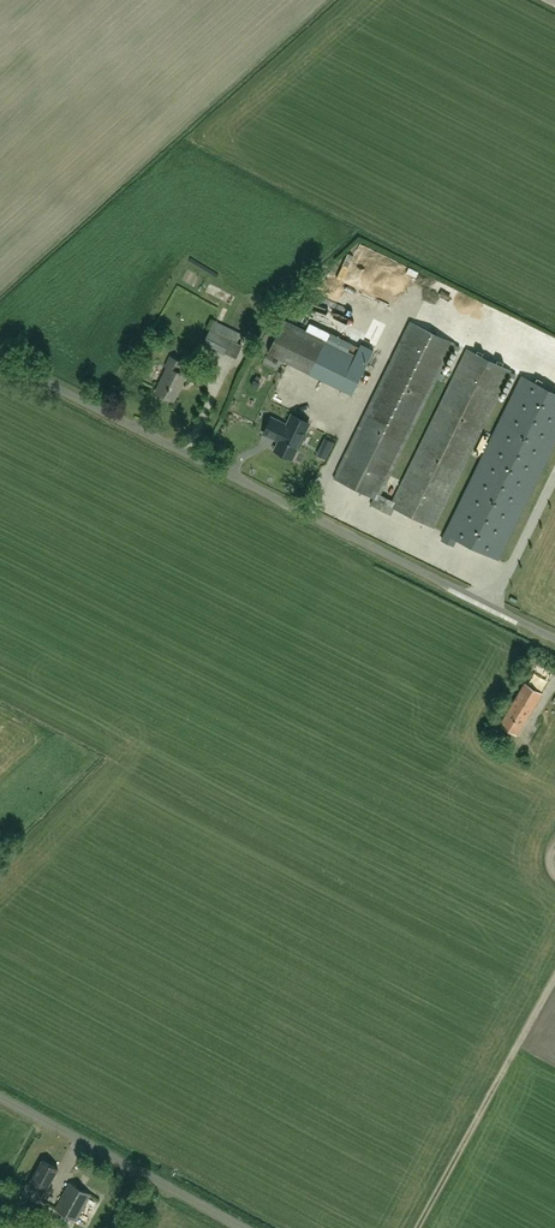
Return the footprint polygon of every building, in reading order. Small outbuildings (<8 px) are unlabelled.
[(284,320),(268,352),(352,393),(374,350),(361,344),(360,347),(328,332),(324,339),(284,320)] [(511,371),(466,349),(467,350),(394,500),(380,493),(454,342),(411,321),(334,478),(374,498),(371,504),(391,514),(395,508),(435,527),(434,526),(510,371),(511,371)] [(204,342),(225,352),(232,339),(210,329),(204,342)] [(174,400),(187,375),(178,371),(183,362),(171,356),(166,366),(169,367),(156,391),(174,400)] [(441,540),(453,545),(456,539),(497,559),(554,442),(554,392),(522,376),(441,540)] [(254,380),(252,386),(257,388),(260,383),(254,380)] [(272,418),(264,433),(279,441),(275,449),(290,457),(292,458),(295,452),(298,446),(299,447),(305,434),(304,434),(309,423),(292,415),(287,425),(272,418)] [(326,438),(324,442),(331,446),(334,442),(326,438)] [(517,734),(542,693),(525,683),(500,724),(517,734)] [(48,1186),(58,1169),(43,1161),(33,1180),(43,1185),(39,1192),(48,1197),(52,1188),(48,1186)] [(77,1220),(91,1194),(69,1183),(56,1208),(77,1220)]
